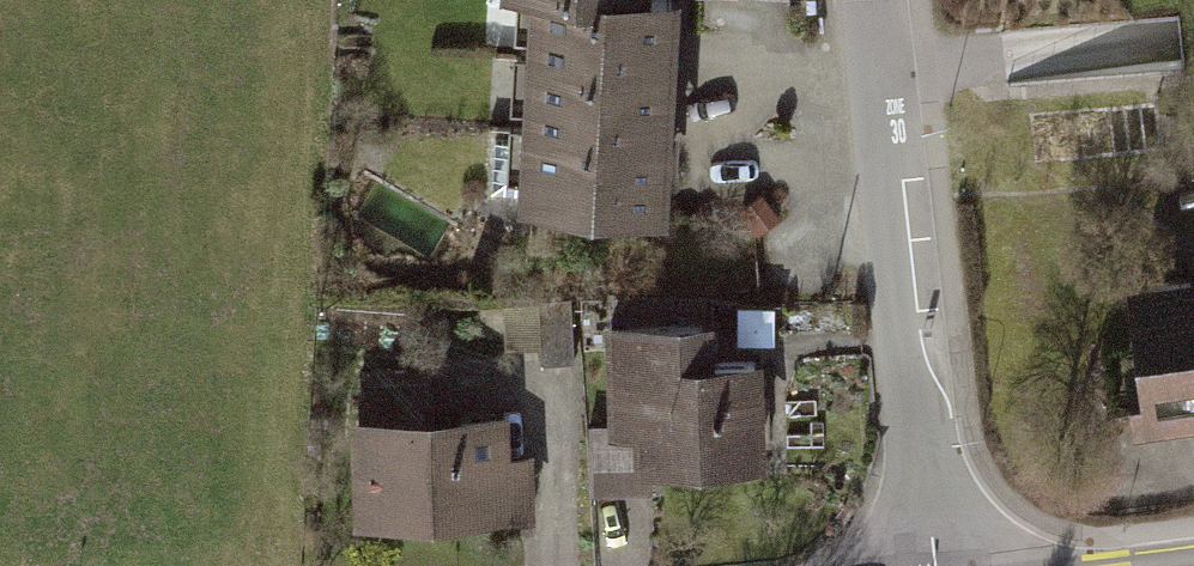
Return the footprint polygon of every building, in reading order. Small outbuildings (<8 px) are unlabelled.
[(529,55),(679,67),(685,0),(681,0),(533,0),(529,55)] [(529,55),(524,130),(674,139),(679,67),(529,55)] [(674,139),(524,130),(524,141),(495,140),(492,193),(519,194),(517,215),(669,224),(674,139)] [(764,194),(738,212),(756,238),(782,220),(764,194)] [(1135,290),(1145,360),(1130,362),(1140,433),(1193,425),(1193,281),(1135,290)] [(571,297),(540,299),(543,347),(545,365),(577,362),(571,297)] [(543,347),(540,299),(503,302),(506,350),(543,347)] [(716,327),(611,330),(614,425),(590,426),(592,496),(668,494),(667,474),(769,472),(766,363),(717,365),(716,327)] [(361,419),(350,420),(353,529),(536,522),(533,456),(511,457),(509,416),(432,419),(430,366),(359,369),(361,419)]
